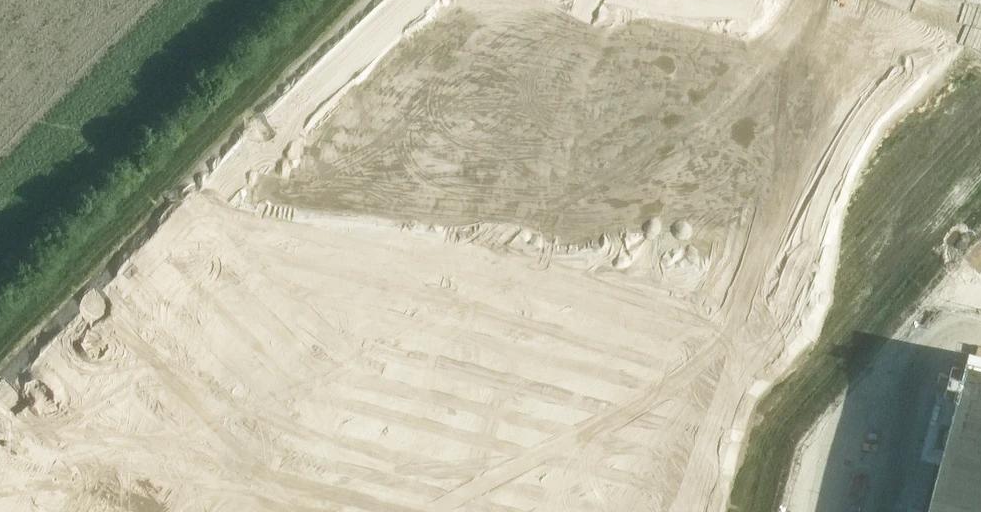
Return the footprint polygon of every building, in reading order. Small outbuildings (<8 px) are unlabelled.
[(974,354),(962,405),(913,393),(883,511),(980,511),(980,356),(974,354)]
